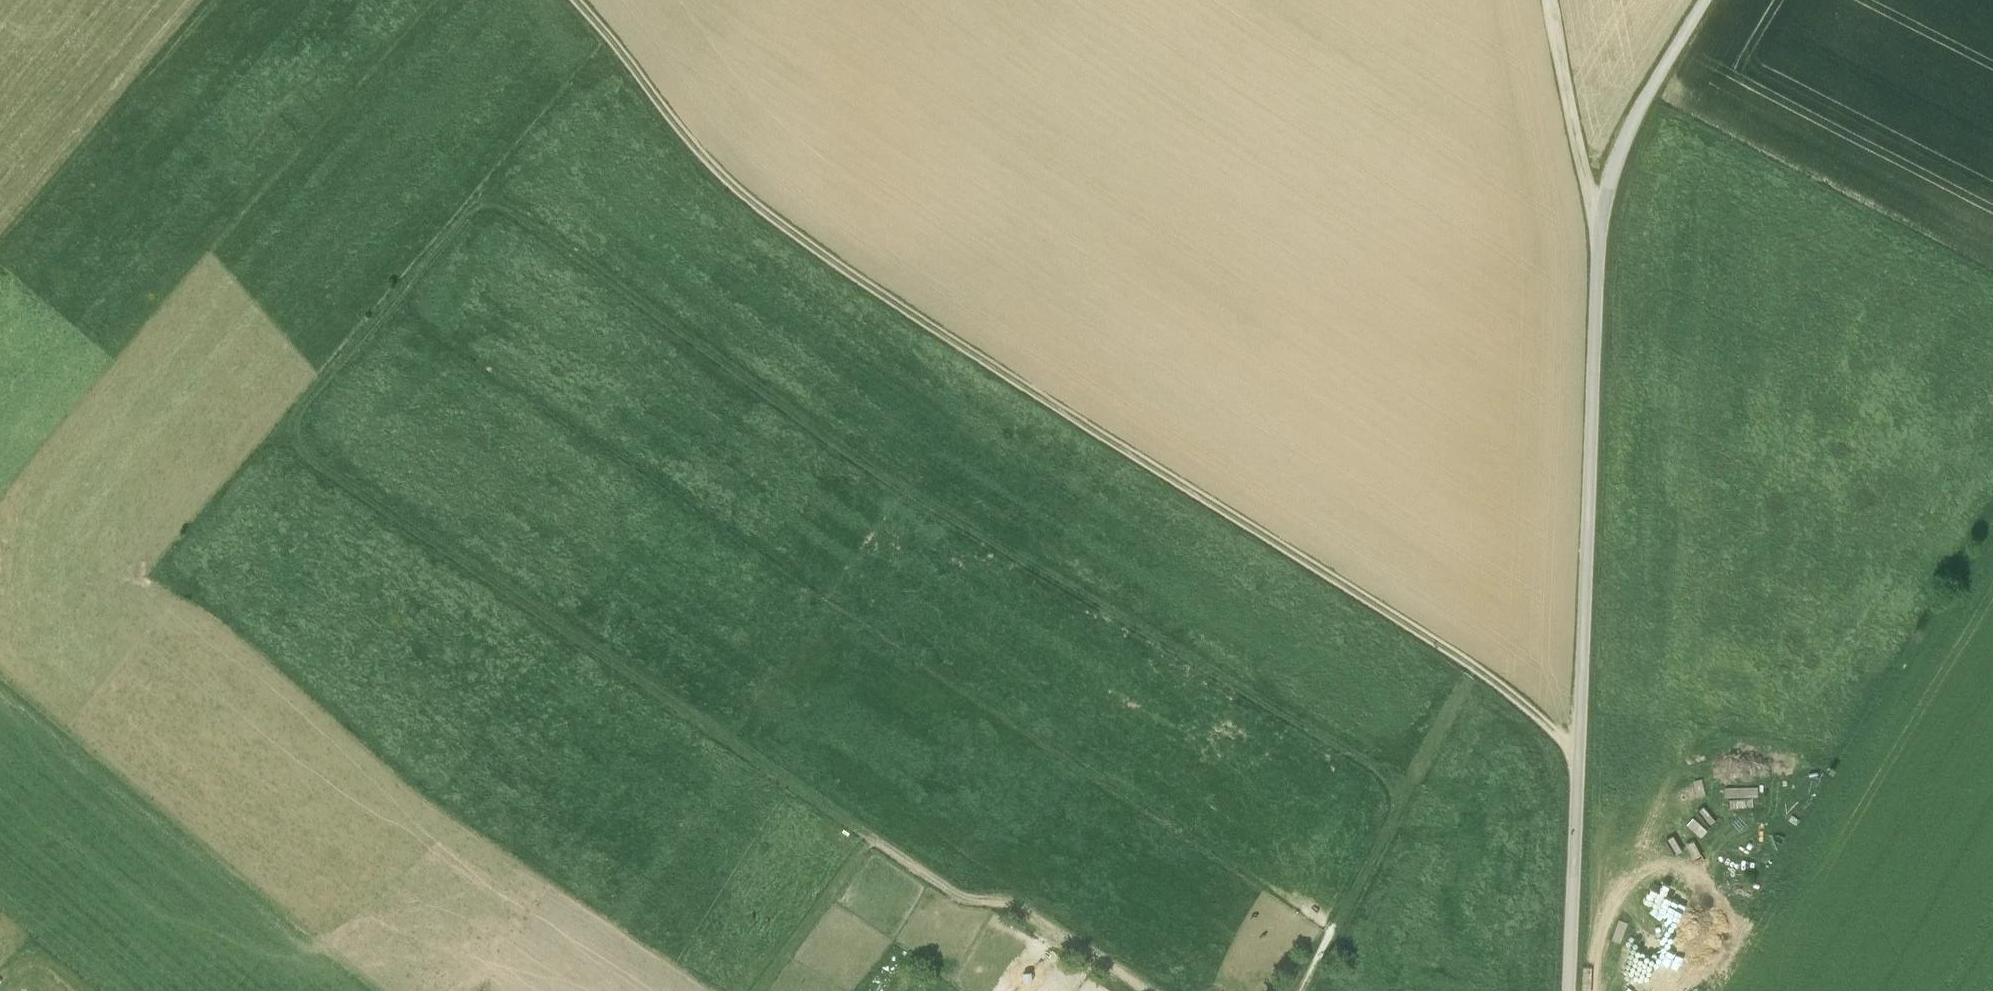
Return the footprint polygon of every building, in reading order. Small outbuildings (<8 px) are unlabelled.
[(1704,841),(1728,809),(1709,796),(1672,846),(1691,860),(1705,841),(1704,841)]
